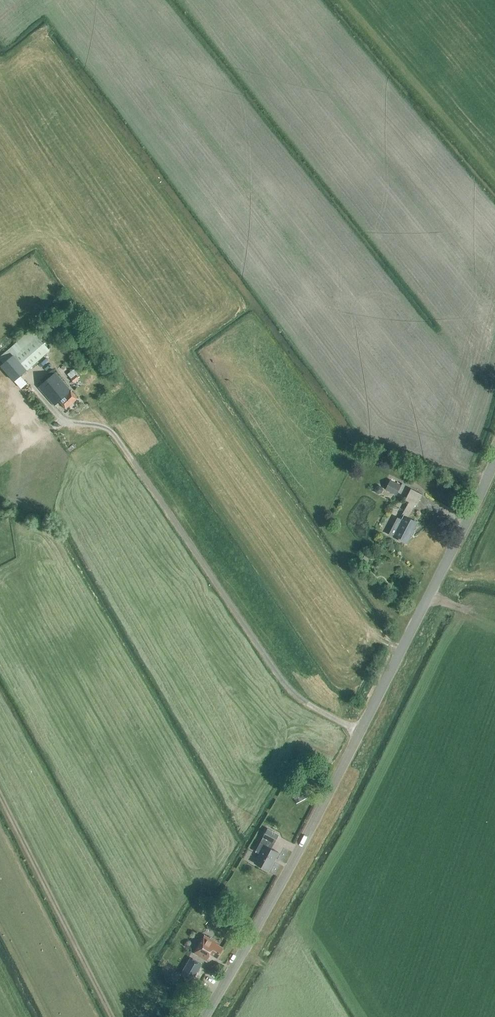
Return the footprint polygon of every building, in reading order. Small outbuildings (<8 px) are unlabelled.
[(27,383),(21,376),(50,351),(32,329),(0,356),(0,360),(3,364),(0,366),(11,378),(12,379),(21,389),(27,383)] [(66,409),(78,398),(77,398),(53,369),(40,380),(43,383),(38,387),(54,405),(59,401),(66,409)] [(74,369),(67,374),(71,379),(78,373),(74,369)] [(396,495),(402,486),(390,480),(385,490),(396,495)] [(382,487),(379,485),(376,486),(374,489),(375,492),(378,494),(382,493),(383,490),(382,487)] [(345,493),(338,489),(336,492),(335,491),(334,493),(333,492),(327,504),(337,509),(345,493)] [(417,506),(423,495),(411,489),(405,500),(409,502),(402,515),(404,516),(402,519),(397,517),(389,534),(407,543),(417,522),(408,517),(415,505),(417,506)] [(370,559),(365,556),(361,562),(367,565),(370,559)] [(377,567),(392,577),(399,566),(384,556),(377,567)] [(290,791),(295,800),(306,794),(301,785),(290,791)] [(274,843),(279,834),(267,828),(263,837),(263,838),(255,851),(260,853),(255,863),(269,870),(278,852),(270,848),(272,842),(274,843)] [(228,917),(231,912),(220,906),(217,911),(228,917)] [(217,958),(223,947),(212,941),(212,940),(204,935),(194,952),(206,959),(210,954),(217,958)] [(191,958),(181,974),(192,980),(201,964),(191,958)] [(176,982),(180,975),(173,972),(169,978),(176,982)]
